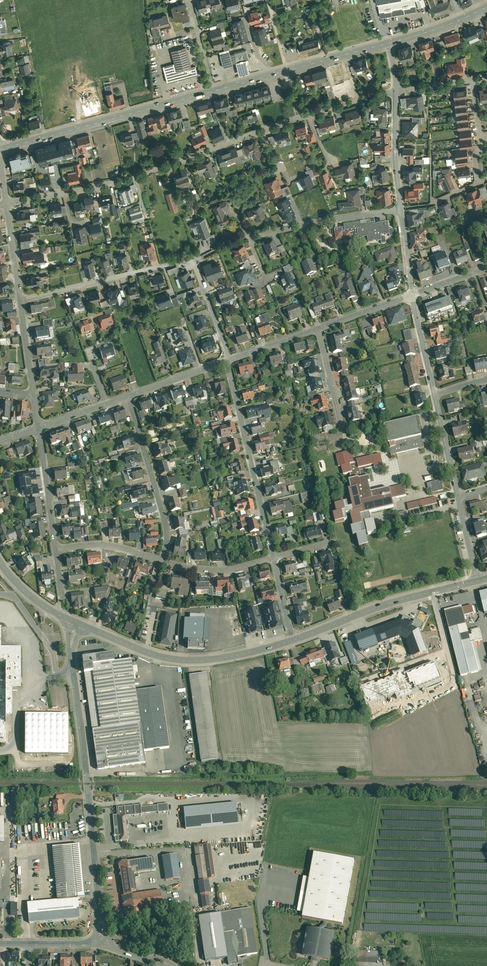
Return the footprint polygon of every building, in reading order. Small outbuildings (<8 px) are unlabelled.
[(196,1),(199,11),(206,9),(206,7),(209,6),(208,0),(199,0),(196,1)] [(228,9),(239,6),(237,0),(226,0),(228,9)] [(287,4),(285,5),(286,9),(293,8),(291,3),(296,1),(296,0),(286,0),(287,4)] [(377,3),(377,4),(378,4),(381,18),(411,12),(416,6),(415,0),(395,0),(377,3)] [(430,6),(433,15),(439,13),(439,15),(448,11),(447,9),(453,7),(450,0),(447,0),(430,6)] [(184,4),(171,7),(174,18),(181,16),(182,20),(188,18),(184,4)] [(257,11),(250,13),(251,14),(248,15),(251,23),(254,22),(260,21),(260,20),(257,11)] [(169,23),(167,14),(149,19),(154,36),(159,35),(157,26),(169,23)] [(242,19),(232,22),(234,28),(234,29),(240,27),(244,26),(242,19)] [(474,25),(463,29),(467,40),(478,35),(476,29),(474,25)] [(240,27),(234,29),(234,28),(232,29),(234,36),(235,36),(235,35),(242,34),(241,33),(245,32),(244,26),(240,27)] [(260,28),(253,30),(254,37),(265,34),(265,33),(266,33),(265,33),(264,27),(260,28)] [(218,28),(210,31),(212,39),(222,36),(220,28),(218,28)] [(483,28),(476,29),(478,35),(480,37),(485,36),(484,30),(483,28)] [(245,32),(241,33),(242,34),(235,35),(235,36),(237,42),(247,39),(245,32)] [(458,32),(445,36),(448,46),(461,42),(458,32)] [(265,34),(254,37),(256,43),(265,41),(267,40),(265,34)] [(222,36),(212,39),(214,47),(222,45),(224,44),(222,36)] [(318,39),(299,45),(301,52),(320,47),(318,39)] [(9,50),(8,40),(2,41),(3,44),(0,45),(0,51),(9,50)] [(432,40),(419,43),(423,58),(431,56),(429,51),(433,49),(435,49),(433,43),(432,40)] [(411,46),(399,49),(401,57),(402,57),(404,63),(414,60),(411,50),(412,50),(411,46)] [(185,47),(171,51),(174,63),(163,67),(167,82),(198,74),(196,66),(191,67),(185,47)] [(234,53),(237,62),(248,59),(246,50),(234,53)] [(230,54),(229,52),(220,54),(223,68),(233,65),(232,63),(230,54)] [(465,57),(457,58),(458,63),(462,63),(463,66),(467,65),(465,57)] [(366,58),(354,62),(355,65),(357,71),(368,68),(366,58)] [(237,62),(236,63),(239,75),(249,73),(247,65),(248,59),(237,62)] [(27,63),(20,64),(22,73),(29,72),(28,70),(27,63)] [(458,63),(449,65),(450,69),(448,69),(449,75),(464,73),(463,66),(462,63),(458,63)] [(326,69),(312,73),(304,76),(305,76),(307,85),(312,83),(314,89),(314,88),(316,88),(316,86),(325,83),(331,103),(337,102),(336,99),(329,78),(326,69)] [(0,81),(0,92),(3,91),(3,92),(8,91),(8,87),(14,86),(13,79),(0,81)] [(259,90),(259,88),(244,92),(245,94),(242,94),(242,93),(235,95),(237,105),(271,95),(268,86),(261,88),(261,89),(259,90)] [(467,89),(453,91),(454,96),(456,96),(456,99),(466,98),(467,97),(467,94),(467,89)] [(120,97),(114,99),(113,95),(107,97),(110,109),(125,105),(123,95),(119,96),(120,97)] [(422,95),(417,95),(417,97),(413,97),(413,98),(407,98),(408,106),(414,105),(415,109),(424,108),(424,106),(422,95)] [(227,97),(214,100),(217,111),(230,107),(227,97)] [(466,101),(466,98),(456,99),(454,99),(455,106),(466,105),(468,105),(468,100),(466,101)] [(11,100),(5,101),(6,106),(1,107),(3,114),(8,113),(7,109),(17,107),(16,99),(11,100)] [(211,101),(196,105),(198,114),(213,109),(211,101)] [(303,101),(296,103),(298,108),(298,109),(305,108),(303,101)] [(466,105),(455,106),(456,114),(468,112),(468,108),(467,108),(466,105)] [(387,109),(373,108),(373,114),(378,114),(378,124),(386,124),(387,109)] [(179,110),(167,113),(170,122),(172,127),(176,126),(175,121),(182,119),(179,110)] [(358,110),(346,113),(347,118),(348,123),(349,123),(361,119),(358,110)] [(246,122),(249,121),(250,123),(255,121),(254,119),(258,117),(255,111),(244,116),(246,122)] [(468,112),(456,114),(457,117),(458,117),(459,121),(457,121),(470,120),(470,115),(468,115),(468,113),(468,112)] [(37,113),(28,116),(29,121),(28,121),(31,131),(41,128),(39,120),(37,115),(37,113)] [(163,114),(148,118),(150,126),(157,124),(160,123),(162,123),(165,122),(163,114)] [(334,117),(327,119),(329,129),(336,127),(337,127),(335,122),(334,117)] [(347,118),(338,120),(339,121),(341,127),(341,129),(350,126),(349,123),(348,123),(347,118)] [(189,119),(182,121),(185,130),(191,128),(189,119)] [(327,119),(319,121),(321,126),(322,131),(329,129),(327,119)] [(143,120),(135,122),(138,131),(137,131),(139,137),(147,135),(143,120)] [(470,120),(457,121),(458,124),(459,124),(460,128),(458,128),(458,129),(460,129),(466,128),(471,127),(471,123),(469,123),(469,120),(470,120)] [(412,122),(404,122),(404,126),(403,126),(403,132),(404,132),(404,135),(414,135),(414,131),(417,131),(417,122),(412,122)] [(306,123),(296,126),(298,135),(300,134),(306,133),(308,132),(306,123)] [(208,133),(204,125),(199,127),(202,134),(202,133),(203,135),(208,133)] [(210,131),(214,141),(224,136),(220,127),(210,131)] [(466,131),(466,128),(460,129),(461,131),(459,132),(460,138),(461,138),(467,137),(472,137),(471,130),(466,131)] [(288,129),(276,133),(278,142),(282,141),(282,142),(287,140),(286,139),(290,138),(288,129)] [(388,130),(380,130),(381,134),(376,135),(376,137),(376,138),(381,137),(381,140),(390,139),(389,130),(388,130)] [(313,132),(308,134),(311,141),(317,140),(313,132)] [(130,133),(125,134),(122,135),(122,139),(122,140),(123,140),(123,143),(133,141),(131,133),(130,133)] [(202,134),(192,138),(193,141),(191,142),(193,145),(194,144),(196,147),(206,142),(203,135),(202,133),(202,134)] [(89,134),(76,137),(79,146),(80,150),(80,152),(86,150),(85,145),(91,144),(89,134)] [(467,137),(461,138),(461,141),(460,141),(461,147),(462,147),(473,146),(472,139),(467,140),(467,137)] [(55,144),(44,147),(44,148),(36,151),(40,164),(49,162),(47,157),(50,156),(52,162),(59,160),(58,155),(62,154),(63,158),(74,155),(70,140),(59,143),(60,148),(56,149),(55,144)] [(255,141),(244,146),(247,153),(248,155),(252,153),(252,152),(253,152),(254,152),(256,157),(261,155),(255,141)] [(414,147),(404,147),(404,142),(400,142),(400,150),(403,150),(403,155),(408,156),(407,160),(413,160),(414,147)] [(390,153),(390,143),(381,143),(381,145),(375,145),(375,150),(381,150),(381,153),(390,153)] [(236,148),(217,155),(221,165),(239,158),(239,156),(236,150),(236,148)] [(456,151),(455,151),(456,158),(468,156),(467,149),(462,150),(456,151)] [(16,155),(9,157),(12,169),(31,164),(28,152),(20,154),(20,153),(16,154),(16,155)] [(210,159),(196,165),(197,167),(196,167),(198,172),(205,170),(207,176),(211,174),(211,176),(216,174),(214,171),(212,165),(210,159)] [(352,163),(349,164),(347,165),(346,165),(342,166),(343,167),(345,174),(345,176),(349,175),(351,176),(353,176),(354,174),(355,174),(352,163)] [(187,173),(184,167),(180,169),(182,174),(174,177),(176,181),(178,187),(182,185),(182,184),(189,181),(190,183),(187,173)] [(343,167),(335,170),(337,177),(345,174),(343,167)] [(314,174),(312,168),(306,171),(308,175),(309,174),(310,176),(314,174)] [(385,168),(377,169),(378,180),(388,179),(387,173),(386,173),(385,168)] [(466,169),(458,170),(459,176),(471,175),(470,168),(466,169)] [(413,170),(404,170),(404,180),(415,180),(415,177),(416,177),(416,174),(415,174),(415,172),(415,170),(413,170)] [(327,172),(320,174),(324,187),(331,185),(330,184),(333,184),(331,178),(329,178),(327,172)] [(444,174),(443,174),(444,175),(443,176),(438,178),(440,183),(442,183),(445,190),(449,188),(449,189),(455,187),(449,175),(448,172),(444,174)] [(77,173),(68,175),(70,183),(79,181),(77,173)] [(308,175),(300,178),(305,188),(313,184),(310,176),(309,174),(308,175)] [(49,175),(40,177),(42,187),(45,186),(46,188),(51,187),(49,175)] [(25,181),(13,183),(14,191),(24,190),(23,186),(30,185),(29,182),(33,181),(32,176),(25,177),(25,181)] [(277,178),(265,183),(271,197),(282,192),(281,188),(277,178)] [(288,185),(281,188),(282,192),(284,196),(291,192),(288,185)] [(479,188),(479,190),(481,194),(486,192),(486,190),(486,186),(479,188)] [(125,189),(128,200),(134,198),(132,192),(131,187),(125,189)] [(415,189),(406,190),(407,200),(419,198),(418,188),(415,189)] [(125,189),(118,191),(120,195),(122,202),(128,200),(125,189)] [(385,190),(377,190),(378,196),(381,196),(382,203),(391,202),(390,189),(386,189),(385,189),(385,190)] [(476,189),(469,192),(470,193),(467,194),(470,203),(472,202),(473,206),(476,205),(477,207),(480,206),(479,204),(482,203),(480,199),(482,198),(482,199),(483,199),(481,194),(479,190),(477,191),(476,189)] [(358,190),(349,191),(350,201),(339,203),(340,208),(360,206),(358,190)] [(177,210),(171,192),(166,194),(171,212),(177,210)] [(112,195),(100,197),(101,202),(102,201),(103,205),(104,204),(104,209),(110,208),(109,204),(113,203),(112,195)] [(92,196),(84,197),(85,201),(79,202),(78,201),(73,202),(75,212),(76,214),(80,213),(79,212),(87,210),(86,205),(94,204),(93,199),(92,196)] [(287,198),(277,202),(281,211),(291,207),(290,204),(289,200),(288,201),(287,198)] [(229,206),(226,200),(219,203),(220,205),(222,204),(224,209),(229,206)] [(60,202),(50,204),(52,212),(61,210),(62,210),(61,206),(60,202)] [(449,202),(440,205),(444,216),(451,213),(452,213),(451,208),(449,202)] [(224,214),(223,211),(224,210),(224,209),(222,204),(220,205),(217,206),(213,207),(217,217),(216,217),(220,225),(221,225),(222,226),(223,226),(225,226),(226,224),(226,223),(229,221),(226,214),(225,214),(224,214)] [(133,207),(129,208),(131,214),(142,211),(140,205),(133,207)] [(252,209),(247,212),(249,217),(255,214),(257,220),(265,216),(262,209),(261,205),(260,206),(252,209)] [(291,207),(281,211),(285,221),(295,216),(294,214),(294,213),(293,210),(291,207)] [(29,208),(20,210),(20,211),(17,212),(18,221),(31,220),(31,219),(33,218),(32,214),(30,214),(29,208)] [(142,211),(131,214),(133,220),(139,218),(143,217),(144,217),(142,211)] [(418,212),(408,214),(409,228),(419,227),(418,218),(424,217),(423,213),(423,212),(418,212)] [(204,218),(190,223),(192,228),(196,226),(199,233),(194,235),(196,240),(210,235),(204,218)] [(94,223),(90,224),(92,235),(97,234),(99,234),(101,234),(101,233),(102,233),(99,222),(94,223)] [(378,224),(373,225),(373,223),(366,224),(366,222),(363,222),(363,224),(360,225),(361,227),(345,230),(345,227),(334,229),(335,232),(336,240),(343,239),(344,240),(351,239),(351,241),(359,239),(363,238),(362,236),(366,236),(366,235),(367,235),(368,243),(372,242),(372,239),(374,239),(374,240),(377,239),(378,241),(381,241),(381,244),(386,243),(385,237),(381,237),(380,233),(382,232),(382,233),(385,233),(386,235),(389,235),(390,237),(394,236),(393,229),(389,230),(388,222),(378,224)] [(83,227),(75,229),(77,237),(78,241),(86,239),(85,234),(83,227)] [(30,232),(20,234),(22,247),(29,246),(28,241),(31,241),(30,236),(30,232)] [(417,234),(410,235),(412,249),(420,248),(419,241),(425,241),(424,233),(417,234)] [(273,240),(263,244),(269,257),(278,253),(278,252),(277,249),(273,240)] [(151,244),(147,245),(147,244),(141,246),(143,254),(145,254),(146,257),(147,257),(149,258),(150,256),(152,256),(153,258),(156,257),(154,249),(152,250),(151,244)] [(243,245),(238,247),(238,248),(233,250),(235,255),(237,254),(239,258),(242,257),(243,259),(248,256),(243,245)] [(283,246),(277,249),(278,252),(278,253),(279,255),(286,252),(283,246)] [(440,246),(431,249),(433,254),(442,251),(440,246)] [(378,253),(375,254),(378,262),(388,259),(390,264),(398,261),(393,248),(378,253)] [(426,250),(420,253),(422,259),(428,257),(426,250)] [(33,251),(23,252),(24,265),(29,264),(29,260),(34,260),(35,264),(38,263),(39,264),(41,266),(45,266),(44,262),(43,253),(34,255),(33,251)] [(465,251),(454,255),(457,265),(462,264),(461,263),(468,260),(468,262),(469,261),(465,251)] [(482,252),(473,256),(475,261),(484,258),(482,252)] [(445,253),(432,258),(437,273),(450,268),(445,253)] [(126,254),(116,257),(117,263),(118,262),(119,266),(118,267),(119,267),(129,265),(129,264),(128,264),(126,255),(126,254)] [(106,259),(99,260),(101,271),(110,269),(108,259),(108,258),(106,259)] [(248,258),(244,260),(245,262),(242,263),(243,267),(250,264),(248,258)] [(312,260),(302,264),(307,276),(317,272),(312,260)] [(92,262),(84,263),(87,276),(95,274),(93,265),(92,262)] [(219,263),(207,268),(208,272),(207,272),(209,277),(215,275),(216,276),(223,273),(219,263)] [(427,265),(423,266),(422,263),(417,264),(418,268),(420,271),(417,272),(417,273),(417,278),(419,278),(420,282),(432,277),(429,269),(427,264),(427,265)] [(397,264),(388,267),(390,273),(392,273),(393,275),(398,273),(397,271),(399,270),(397,264)] [(169,273),(175,271),(176,274),(181,273),(178,265),(167,268),(169,273)] [(365,268),(364,272),(362,278),(367,280),(368,282),(359,285),(362,293),(370,290),(373,295),(377,293),(370,276),(368,270),(368,269),(367,267),(365,268)] [(241,287),(247,284),(247,286),(254,283),(253,282),(256,280),(251,268),(248,269),(248,268),(241,271),(242,272),(236,274),(241,287)] [(193,283),(189,270),(177,274),(182,287),(193,283)] [(393,275),(387,277),(386,279),(387,282),(386,283),(389,291),(397,288),(396,287),(397,284),(398,283),(399,281),(401,280),(398,273),(393,275)] [(162,274),(152,276),(155,285),(164,283),(162,274)] [(290,274),(285,276),(286,277),(281,279),(283,282),(282,283),(284,287),(285,287),(286,290),(288,289),(291,288),(291,287),(295,285),(290,274)] [(36,276),(26,277),(27,286),(37,284),(37,288),(43,287),(43,282),(40,282),(39,280),(36,280),(36,276)] [(350,279),(341,282),(339,277),(335,278),(339,289),(343,287),(346,295),(348,299),(351,297),(353,303),(358,301),(350,279)] [(0,284),(0,297),(10,295),(8,283),(0,284)] [(132,286),(128,287),(128,285),(127,286),(129,290),(130,296),(135,295),(135,294),(139,293),(140,294),(137,283),(132,284),(132,286)] [(466,287),(461,289),(457,290),(460,299),(461,303),(466,301),(465,298),(469,296),(466,287)] [(128,304),(126,297),(122,298),(119,288),(108,290),(107,290),(109,296),(109,297),(110,301),(111,301),(110,300),(117,299),(118,304),(124,303),(124,305),(128,304)] [(231,289),(218,294),(222,304),(235,300),(231,289)] [(98,290),(89,293),(90,298),(91,301),(100,299),(98,290)] [(260,290),(253,293),(256,301),(256,302),(264,299),(260,290)] [(169,296),(167,292),(157,296),(161,308),(173,303),(171,298),(170,296),(169,296)] [(193,293),(187,295),(187,296),(191,306),(200,303),(196,292),(193,293)] [(253,292),(245,295),(248,304),(256,301),(253,293),(253,292)] [(68,304),(71,303),(70,300),(74,299),(74,298),(77,297),(76,294),(66,298),(68,304)] [(330,294),(325,296),(328,302),(323,304),(325,311),(326,313),(331,312),(330,309),(335,307),(330,294)] [(84,309),(80,295),(77,297),(74,298),(74,299),(70,300),(71,303),(73,310),(77,308),(78,311),(84,309)] [(174,307),(179,305),(176,296),(171,298),(173,303),(174,307)] [(320,297),(316,299),(318,305),(313,307),(317,317),(321,315),(320,312),(325,311),(323,304),(320,297)] [(448,299),(426,307),(429,317),(452,309),(448,299)] [(0,303),(0,309),(3,308),(4,312),(12,311),(11,302),(0,303)] [(47,303),(30,306),(31,314),(41,313),(41,309),(48,308),(48,307),(48,303),(47,303)] [(298,304),(284,310),(286,315),(288,314),(291,321),(299,318),(301,322),(304,321),(298,304)] [(402,307),(387,313),(392,325),(406,319),(402,307)] [(482,311),(472,315),(474,321),(473,322),(475,326),(479,324),(479,322),(485,320),(483,314),(482,311)] [(197,314),(189,316),(191,322),(195,321),(199,320),(197,314)] [(269,314),(259,317),(262,325),(257,327),(258,331),(260,337),(261,336),(272,333),(268,324),(270,323),(269,321),(271,320),(269,314)] [(381,315),(377,317),(377,316),(375,316),(375,317),(371,318),(374,326),(378,325),(382,323),(384,323),(381,315)] [(106,317),(99,319),(101,326),(103,325),(104,328),(113,325),(109,316),(106,317)] [(199,332),(209,329),(206,317),(199,320),(195,321),(199,332)] [(52,319),(43,321),(44,327),(49,327),(49,329),(53,328),(52,319)] [(81,325),(79,326),(82,335),(94,331),(94,330),(92,326),(90,321),(81,325)] [(2,324),(1,324),(2,329),(6,328),(7,333),(16,332),(14,322),(2,324)] [(44,327),(34,329),(35,332),(34,332),(35,341),(36,341),(50,339),(49,329),(49,327),(44,327)] [(438,327),(429,329),(431,337),(435,336),(436,341),(441,340),(441,339),(440,335),(438,327)] [(410,330),(403,331),(406,341),(412,340),(410,330)] [(181,331),(173,334),(177,346),(185,343),(184,340),(186,339),(184,333),(182,334),(181,331)] [(240,335),(236,336),(238,344),(248,341),(246,333),(244,333),(240,335)] [(344,335),(330,338),(332,346),(340,344),(340,341),(345,339),(344,335)] [(50,339),(36,341),(37,347),(53,345),(52,338),(50,339)] [(211,339),(202,342),(207,353),(210,352),(210,353),(214,351),(217,350),(213,338),(211,339)] [(312,342),(303,344),(294,346),(296,353),(305,351),(306,353),(314,351),(312,342)] [(158,355),(151,358),(152,361),(152,362),(153,362),(154,366),(161,364),(161,363),(165,361),(166,362),(165,359),(161,348),(161,347),(160,348),(159,343),(154,345),(158,355)] [(340,344),(332,346),(333,353),(342,351),(340,344)] [(407,345),(404,346),(405,346),(405,349),(405,350),(406,356),(406,357),(413,355),(416,355),(415,354),(414,347),(413,344),(410,345),(410,344),(407,345)] [(105,347),(98,349),(99,350),(102,360),(107,359),(111,358),(111,357),(115,356),(111,345),(105,347)] [(50,346),(36,348),(37,356),(46,355),(46,357),(52,356),(50,346)] [(444,347),(438,349),(438,351),(435,351),(436,360),(446,358),(444,347)] [(185,351),(179,353),(184,366),(189,364),(193,362),(194,362),(189,349),(185,351)] [(281,353),(270,355),(272,365),(283,363),(281,353)] [(342,360),(335,361),(336,365),(337,365),(339,372),(342,372),(347,371),(348,370),(346,363),(346,364),(345,360),(345,359),(342,360)] [(474,362),(475,367),(476,373),(486,371),(486,359),(474,362)] [(316,360),(309,362),(304,364),(305,369),(310,367),(311,371),(312,371),(313,375),(319,373),(318,369),(319,369),(316,360)] [(252,363),(247,364),(246,363),(243,363),(244,365),(239,366),(241,375),(246,374),(249,374),(249,373),(254,372),(252,363)] [(410,365),(406,366),(406,367),(406,366),(407,370),(408,377),(417,375),(416,368),(415,364),(412,365),(410,365)] [(43,369),(39,370),(41,378),(50,377),(51,380),(53,379),(53,381),(57,381),(57,379),(57,376),(56,367),(43,369)] [(447,367),(439,369),(440,374),(441,379),(450,377),(448,372),(447,367)] [(19,375),(14,374),(14,372),(10,371),(9,378),(13,378),(12,384),(21,385),(22,377),(19,377),(19,375)] [(73,373),(68,374),(68,382),(83,381),(83,380),(83,379),(82,378),(82,373),(73,373)] [(417,375),(408,377),(410,384),(411,384),(411,387),(411,388),(415,387),(417,386),(420,385),(419,382),(417,375)] [(123,376),(110,381),(114,391),(127,386),(123,376)] [(324,390),(321,379),(309,382),(312,393),(324,390)] [(344,381),(343,381),(344,385),(345,385),(346,391),(355,389),(354,383),(353,383),(352,379),(353,379),(349,380),(344,381)] [(223,381),(218,382),(217,382),(214,382),(216,391),(217,397),(226,394),(225,389),(223,381)] [(203,387),(193,389),(193,388),(194,398),(195,398),(195,397),(200,396),(201,400),(206,399),(205,395),(206,395),(204,386),(203,386),(203,387)] [(180,387),(170,391),(174,400),(178,399),(177,398),(183,395),(183,397),(184,397),(180,387)] [(355,389),(346,391),(348,399),(347,399),(348,403),(349,402),(354,401),(358,400),(357,400),(356,397),(357,397),(355,389)] [(253,390),(242,392),(244,401),(247,401),(250,402),(252,400),(259,398),(257,393),(254,394),(253,390)] [(87,391),(75,395),(78,404),(90,400),(89,396),(87,391)] [(53,393),(43,394),(45,408),(53,407),(52,399),(58,399),(57,393),(57,392),(53,393)] [(165,393),(155,397),(157,403),(160,409),(169,406),(167,403),(168,402),(165,393)] [(417,396),(415,396),(415,397),(416,396),(417,403),(418,403),(419,407),(418,407),(424,406),(428,405),(427,401),(426,401),(425,394),(422,395),(417,396)] [(321,399),(317,400),(311,401),(312,405),(318,404),(320,410),(328,408),(326,397),(321,399)] [(149,399),(139,403),(142,411),(143,411),(147,410),(152,408),(149,399)] [(458,400),(446,402),(449,414),(454,413),(454,410),(460,408),(459,403),(458,400)] [(1,410),(0,410),(0,418),(9,419),(10,403),(1,402),(1,410)] [(27,404),(18,404),(16,418),(27,419),(28,414),(26,414),(27,404)] [(269,407),(257,409),(257,407),(246,409),(248,418),(259,416),(259,417),(265,415),(270,414),(269,407)] [(122,408),(112,412),(115,422),(125,418),(122,408)] [(230,409),(222,411),(223,416),(224,420),(232,418),(230,409)] [(351,411),(348,412),(349,419),(350,423),(360,421),(360,420),(359,420),(358,417),(359,417),(357,410),(351,411)] [(107,414),(98,417),(101,425),(110,422),(107,414)] [(330,415),(321,417),(316,418),(316,419),(317,419),(318,425),(322,424),(323,428),(327,427),(333,426),(333,425),(332,426),(331,422),(332,422),(331,419),(330,415)] [(417,417),(384,425),(384,426),(388,443),(389,443),(420,436),(421,436),(417,419),(417,418),(417,417)] [(80,423),(75,425),(78,434),(86,432),(86,431),(91,429),(91,430),(92,430),(91,428),(89,421),(81,424),(80,423)] [(461,424),(452,426),(454,437),(459,436),(459,435),(467,433),(468,434),(465,422),(461,423),(461,424)] [(220,428),(215,429),(215,430),(217,436),(221,436),(222,438),(227,437),(227,435),(228,435),(236,433),(234,424),(220,428)] [(261,424),(251,427),(253,435),(263,433),(261,424)] [(67,428),(50,434),(52,439),(50,440),(52,445),(62,441),(63,443),(65,443),(67,447),(72,445),(70,439),(70,438),(67,428)] [(272,433),(259,436),(261,442),(254,443),(256,451),(266,449),(265,446),(275,444),(272,433)] [(420,436),(389,443),(391,449),(390,449),(391,455),(424,447),(423,441),(422,441),(420,436)] [(127,437),(121,439),(124,449),(123,450),(124,450),(128,449),(129,449),(129,448),(128,447),(134,445),(131,437),(128,438),(127,437)] [(228,442),(222,444),(223,448),(230,447),(231,453),(240,451),(237,440),(228,442)] [(482,440),(475,441),(477,449),(484,447),(482,440)] [(28,442),(15,447),(18,455),(26,452),(27,456),(25,457),(33,454),(31,450),(28,442)] [(162,446),(153,449),(154,454),(154,453),(156,458),(164,455),(164,456),(166,456),(166,455),(169,454),(167,446),(163,447),(162,446)] [(472,448),(458,451),(460,462),(475,459),(472,448)] [(380,454),(356,459),(357,462),(354,462),(351,451),(336,454),(339,466),(341,465),(343,474),(350,473),(351,479),(349,480),(351,488),(349,489),(353,506),(348,508),(347,502),(335,504),(337,513),(333,513),(335,522),(347,519),(346,514),(350,513),(354,526),(351,527),(353,536),(357,535),(360,547),(368,545),(366,533),(367,532),(368,535),(377,533),(374,520),(371,520),(369,513),(394,507),(392,499),(406,496),(404,485),(371,492),(369,482),(370,482),(369,477),(367,477),(365,469),(374,467),(374,468),(383,466),(380,454)] [(131,454),(123,456),(124,457),(122,458),(123,462),(125,461),(125,463),(130,462),(130,464),(134,463),(134,464),(138,462),(136,453),(135,454),(132,455),(131,454)] [(277,457),(270,459),(272,467),(277,465),(276,463),(279,462),(277,457)] [(242,461),(234,463),(230,464),(231,468),(235,467),(237,473),(245,471),(242,461)] [(166,463),(157,465),(160,475),(168,473),(166,463)] [(482,464),(462,469),(464,480),(465,480),(465,481),(467,482),(469,482),(469,483),(470,484),(472,484),(473,483),(474,482),(474,481),(476,480),(477,479),(477,478),(485,476),(482,464)] [(271,466),(260,469),(262,478),(273,475),(271,466)] [(65,469),(57,470),(57,471),(54,472),(55,480),(66,479),(65,469)] [(140,469),(131,472),(129,473),(127,474),(129,482),(143,478),(140,469)] [(35,472),(27,473),(27,475),(24,476),(25,481),(28,481),(36,480),(35,472)] [(170,479),(162,481),(165,491),(174,489),(173,485),(179,484),(178,478),(171,480),(170,479)] [(442,480),(430,482),(432,488),(430,488),(432,493),(444,490),(442,485),(444,485),(442,480)] [(241,483),(234,484),(234,485),(237,484),(238,490),(236,491),(238,496),(250,492),(247,481),(241,483)] [(274,483),(266,485),(266,486),(264,487),(266,495),(271,494),(271,496),(277,495),(277,494),(282,493),(281,489),(280,489),(279,486),(275,487),(274,483)] [(67,487),(56,488),(58,497),(68,496),(67,487)] [(142,487),(136,489),(136,490),(132,491),(135,500),(148,496),(146,487),(142,488),(142,487)] [(307,492),(301,494),(303,503),(309,502),(307,492)] [(10,497),(0,501),(3,505),(8,503),(11,502),(10,497)] [(436,497),(427,499),(429,506),(437,504),(436,497)] [(177,498),(168,501),(171,511),(171,512),(180,509),(177,499),(177,498)] [(427,499),(407,504),(408,510),(429,506),(427,499)] [(34,501),(29,502),(30,510),(41,508),(40,506),(41,505),(40,500),(34,501)] [(244,501),(240,502),(236,503),(238,511),(245,509),(246,512),(254,510),(252,500),(244,502),(244,501)] [(471,509),(480,507),(482,514),(484,514),(484,513),(486,512),(486,501),(480,503),(479,500),(469,503),(471,509)] [(283,501),(269,504),(271,514),(283,511),(284,515),(294,513),(291,501),(283,503),(283,501)] [(151,505),(141,508),(144,516),(154,513),(151,505)] [(69,506),(59,508),(60,516),(64,516),(70,515),(69,510),(69,506)] [(41,508),(30,510),(31,517),(33,517),(42,516),(41,511),(41,508)] [(73,509),(69,510),(70,515),(64,516),(65,519),(70,518),(79,517),(80,517),(79,509),(76,509),(73,509)] [(182,519),(173,521),(175,530),(184,528),(182,519)] [(241,524),(239,525),(240,530),(244,529),(243,524),(248,523),(247,522),(249,522),(248,519),(241,521),(241,524)] [(249,522),(247,522),(248,523),(250,533),(259,531),(256,520),(249,522)] [(479,522),(473,524),(476,533),(477,532),(478,537),(486,535),(483,521),(479,522)] [(119,522),(114,522),(114,528),(109,528),(110,537),(115,536),(115,537),(120,537),(119,528),(119,522)] [(38,525),(33,526),(35,539),(45,538),(43,524),(38,525)] [(73,525),(62,527),(63,536),(69,535),(69,536),(74,535),(74,536),(73,537),(73,539),(75,540),(81,539),(81,537),(79,528),(79,526),(73,527),(73,525)] [(285,525),(275,527),(276,533),(276,532),(277,536),(287,533),(289,542),(289,543),(295,541),(292,528),(286,529),(285,525)] [(13,530),(6,533),(4,527),(1,528),(0,529),(0,537),(3,544),(8,542),(8,543),(11,542),(11,541),(16,538),(13,530)] [(87,527),(83,528),(79,528),(81,537),(84,537),(84,536),(88,536),(87,527)] [(319,528),(307,531),(307,530),(306,530),(309,539),(321,535),(321,536),(322,536),(319,527),(319,528)] [(21,529),(17,531),(21,541),(26,538),(22,529),(21,529)] [(139,531),(129,531),(130,541),(130,540),(135,540),(135,541),(140,540),(139,531)] [(158,531),(153,532),(153,531),(151,531),(151,532),(150,532),(151,536),(147,536),(147,537),(145,538),(147,546),(157,545),(156,540),(158,540),(159,539),(160,538),(160,536),(160,535),(158,536),(158,535),(158,532),(158,531)] [(179,540),(177,539),(176,545),(175,545),(173,554),(179,556),(180,554),(183,555),(183,557),(184,557),(186,548),(184,547),(185,541),(179,540)] [(253,540),(251,541),(252,542),(254,553),(263,551),(260,539),(253,540)] [(204,550),(199,550),(198,550),(198,551),(194,551),(194,560),(195,560),(204,559),(204,560),(205,560),(204,550)] [(330,552),(320,555),(322,563),(327,562),(328,566),(326,567),(328,572),(335,570),(333,565),(334,565),(330,552)] [(100,553),(87,555),(88,565),(101,563),(100,553)] [(222,553),(212,553),(212,561),(213,561),(213,562),(216,562),(216,561),(222,561),(222,553)] [(77,556),(66,558),(67,567),(75,566),(78,565),(77,556)] [(22,561),(17,563),(18,564),(23,571),(22,571),(23,572),(31,566),(26,559),(27,558),(26,558),(22,561)] [(125,560),(120,558),(117,567),(126,570),(129,560),(126,559),(125,560)] [(318,564),(316,558),(312,559),(315,569),(321,568),(320,563),(318,564)] [(149,567),(137,562),(134,572),(131,571),(128,578),(127,581),(134,584),(137,575),(145,578),(146,574),(147,575),(147,572),(148,572),(149,569),(148,569),(149,567)] [(294,562),(284,564),(286,573),(296,571),(294,562)] [(49,567),(44,568),(45,573),(41,574),(42,582),(51,580),(49,567)] [(268,569),(259,571),(261,580),(270,578),(268,569)] [(76,574),(69,575),(69,578),(69,584),(77,583),(77,581),(82,580),(81,572),(76,573),(76,574)] [(244,575),(235,577),(238,585),(243,583),(246,583),(246,582),(249,581),(248,577),(245,578),(244,575)] [(183,577),(178,576),(178,579),(173,578),(171,588),(179,589),(178,595),(187,597),(189,587),(187,587),(188,579),(183,578),(183,577)] [(227,579),(217,579),(218,591),(223,591),(223,595),(231,594),(229,587),(228,587),(227,579)] [(209,580),(196,580),(196,590),(204,590),(204,591),(208,591),(209,591),(209,588),(209,580)] [(296,583),(289,585),(291,594),(292,594),(296,593),(301,592),(301,590),(307,588),(306,582),(296,584),(296,583)] [(102,589),(94,590),(96,599),(105,598),(109,588),(102,589)] [(268,588),(264,589),(265,590),(260,591),(262,599),(266,598),(266,599),(267,599),(271,598),(271,597),(274,596),(273,593),(272,591),(273,591),(272,588),(269,589),(268,588)] [(167,591),(157,589),(156,598),(165,600),(167,591)] [(343,591),(336,592),(337,599),(338,599),(344,597),(343,591)] [(83,593),(71,595),(72,603),(73,603),(74,609),(78,608),(83,608),(83,610),(88,610),(87,602),(83,603),(82,601),(84,601),(83,593)] [(337,599),(327,603),(331,613),(335,611),(335,610),(341,607),(338,599),(337,599)] [(277,603),(264,606),(269,630),(283,627),(277,603)] [(472,605),(462,608),(464,616),(474,613),(472,605)] [(299,607),(295,608),(296,614),(296,615),(298,625),(303,624),(306,623),(306,622),(309,621),(307,612),(301,613),(299,607)] [(257,608),(244,611),(249,634),(262,631),(257,608)] [(464,616),(462,608),(445,613),(461,676),(478,672),(471,642),(469,635),(464,616)] [(117,617),(106,612),(103,620),(113,625),(117,617)] [(177,615),(166,613),(160,644),(171,646),(177,615)] [(190,618),(185,618),(184,640),(188,640),(188,648),(204,649),(205,641),(207,641),(209,619),(204,619),(190,618)] [(401,620),(373,630),(355,637),(361,652),(379,645),(378,645),(400,637),(407,640),(413,656),(427,651),(419,628),(401,620)] [(132,624),(128,622),(124,630),(134,634),(137,626),(132,624)] [(480,628),(471,630),(472,634),(469,635),(471,642),(483,639),(480,628)] [(351,641),(345,644),(352,664),(358,662),(351,641)] [(6,742),(6,735),(12,735),(12,687),(21,687),(21,647),(1,646),(1,642),(0,642),(0,742),(6,742)] [(340,658),(334,643),(325,647),(326,648),(328,655),(331,662),(340,658)] [(320,648),(311,652),(311,653),(306,654),(307,656),(309,662),(310,664),(315,662),(314,660),(324,657),(321,650),(320,648)] [(131,660),(114,662),(113,654),(82,658),(83,666),(84,673),(92,730),(98,770),(145,763),(144,751),(169,748),(161,688),(135,691),(131,660)] [(307,656),(299,659),(302,665),(309,662),(307,656)] [(346,657),(340,659),(342,665),(348,663),(346,657)] [(286,660),(282,660),(278,661),(279,664),(280,671),(284,671),(285,673),(291,672),(290,668),(291,668),(290,665),(289,659),(286,660)] [(206,673),(189,676),(201,762),(218,760),(206,673)] [(326,687),(328,693),(336,690),(334,684),(326,687)] [(68,715),(25,714),(24,754),(68,754),(68,715)] [(183,754),(184,771),(196,770),(195,754),(183,754)] [(61,801),(54,802),(54,805),(53,805),(53,806),(52,807),(53,809),(54,809),(54,814),(63,813),(62,810),(63,810),(62,806),(61,801)] [(135,805),(134,804),(133,806),(125,806),(124,805),(123,807),(119,807),(117,806),(116,807),(117,815),(113,815),(114,834),(116,835),(116,837),(115,838),(115,842),(120,841),(121,842),(122,841),(126,841),(127,842),(128,840),(129,840),(127,826),(127,825),(126,821),(127,821),(126,816),(134,815),(135,817),(136,815),(140,815),(141,816),(142,815),(142,814),(158,812),(158,813),(159,814),(159,813),(167,812),(168,813),(168,812),(169,812),(168,804),(167,803),(166,804),(159,805),(158,804),(157,805),(157,806),(142,807),(141,805),(140,804),(139,805),(135,805)] [(236,804),(184,809),(186,831),(238,825),(236,804)] [(29,923),(59,920),(79,918),(77,899),(85,898),(80,845),(72,845),(52,847),(57,900),(27,903),(29,923)] [(202,845),(194,845),(195,856),(195,857),(197,867),(199,881),(198,881),(200,895),(201,895),(203,908),(211,907),(209,894),(210,893),(208,880),(207,880),(205,866),(204,855),(203,855),(202,845)] [(354,860),(314,853),(302,917),(324,921),(327,922),(342,925),(354,860)] [(177,854),(162,856),(165,880),(180,878),(177,854)] [(152,858),(127,861),(127,860),(121,861),(121,862),(120,862),(118,864),(119,864),(118,865),(119,870),(120,870),(120,873),(119,875),(121,877),(124,895),(131,894),(131,892),(135,892),(136,891),(134,874),(151,871),(150,864),(152,863),(152,858)] [(160,890),(131,894),(134,910),(162,906),(160,890)] [(124,895),(121,896),(124,911),(134,910),(131,894),(124,895)] [(228,964),(238,963),(237,956),(258,953),(251,908),(198,915),(205,960),(227,957),(228,964)] [(364,924),(364,931),(401,932),(401,924),(364,924)] [(320,931),(308,929),(303,955),(314,957),(314,959),(318,960),(318,958),(329,960),(334,933),(322,931),(320,931)] [(383,952),(356,951),(355,963),(383,964),(383,952)] [(12,954),(8,954),(8,963),(19,963),(19,954),(12,954)] [(92,955),(85,955),(85,954),(81,954),(81,964),(85,964),(85,963),(92,963),(92,955)] [(61,955),(60,964),(61,964),(61,965),(67,965),(67,964),(70,964),(70,956),(61,955)] [(38,957),(38,965),(49,965),(50,959),(50,957),(38,957)]
